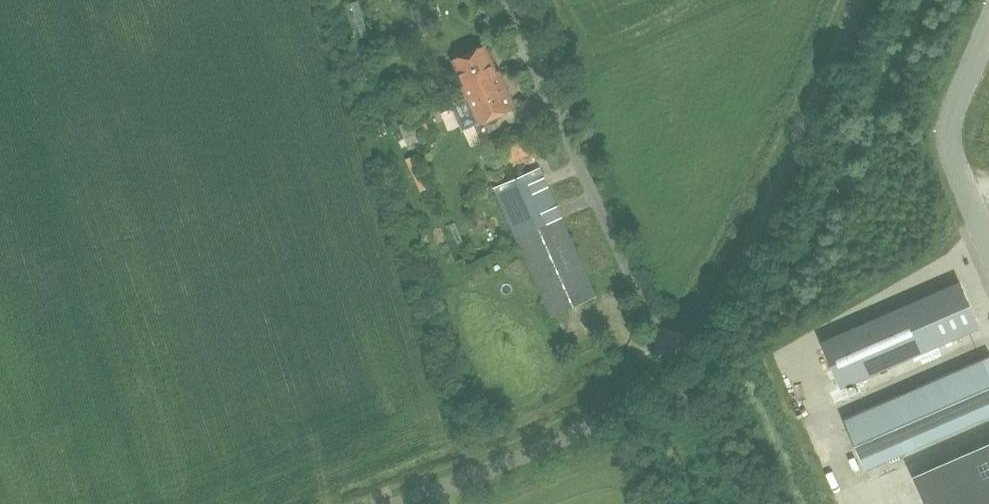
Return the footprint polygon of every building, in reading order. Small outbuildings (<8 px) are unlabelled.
[(466,86),(462,88),(477,123),(517,105),(503,71),(497,73),(486,47),(455,60),(466,86)] [(540,168),(496,188),(553,316),(597,296),(540,168)] [(842,387),(979,327),(959,281),(822,341),(842,387)] [(984,418),(988,415),(988,356),(844,419),(866,469),(984,417),(984,418)] [(926,503),(986,503),(988,503),(988,442),(913,474),(926,503)]
